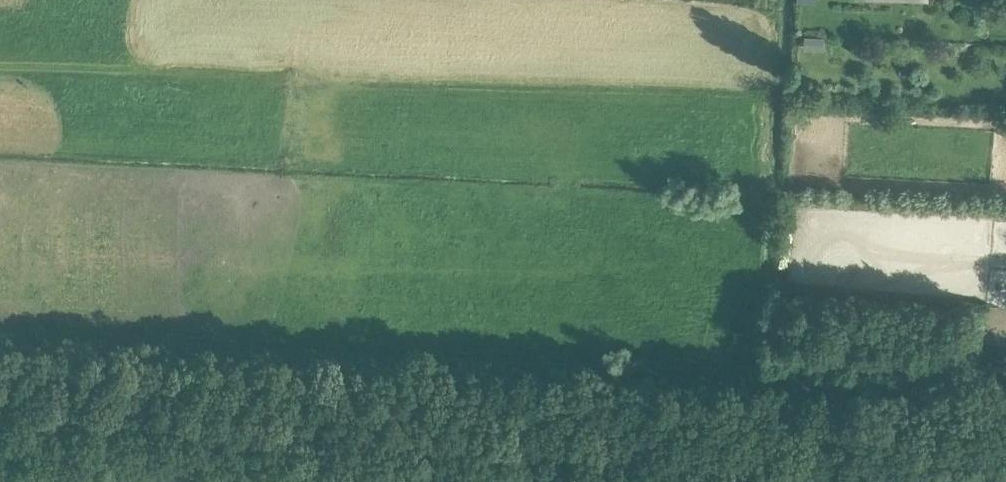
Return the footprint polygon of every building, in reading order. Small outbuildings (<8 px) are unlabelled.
[(804,49),(813,50),(824,51),(825,38),(814,37),(805,37),(804,49)]
